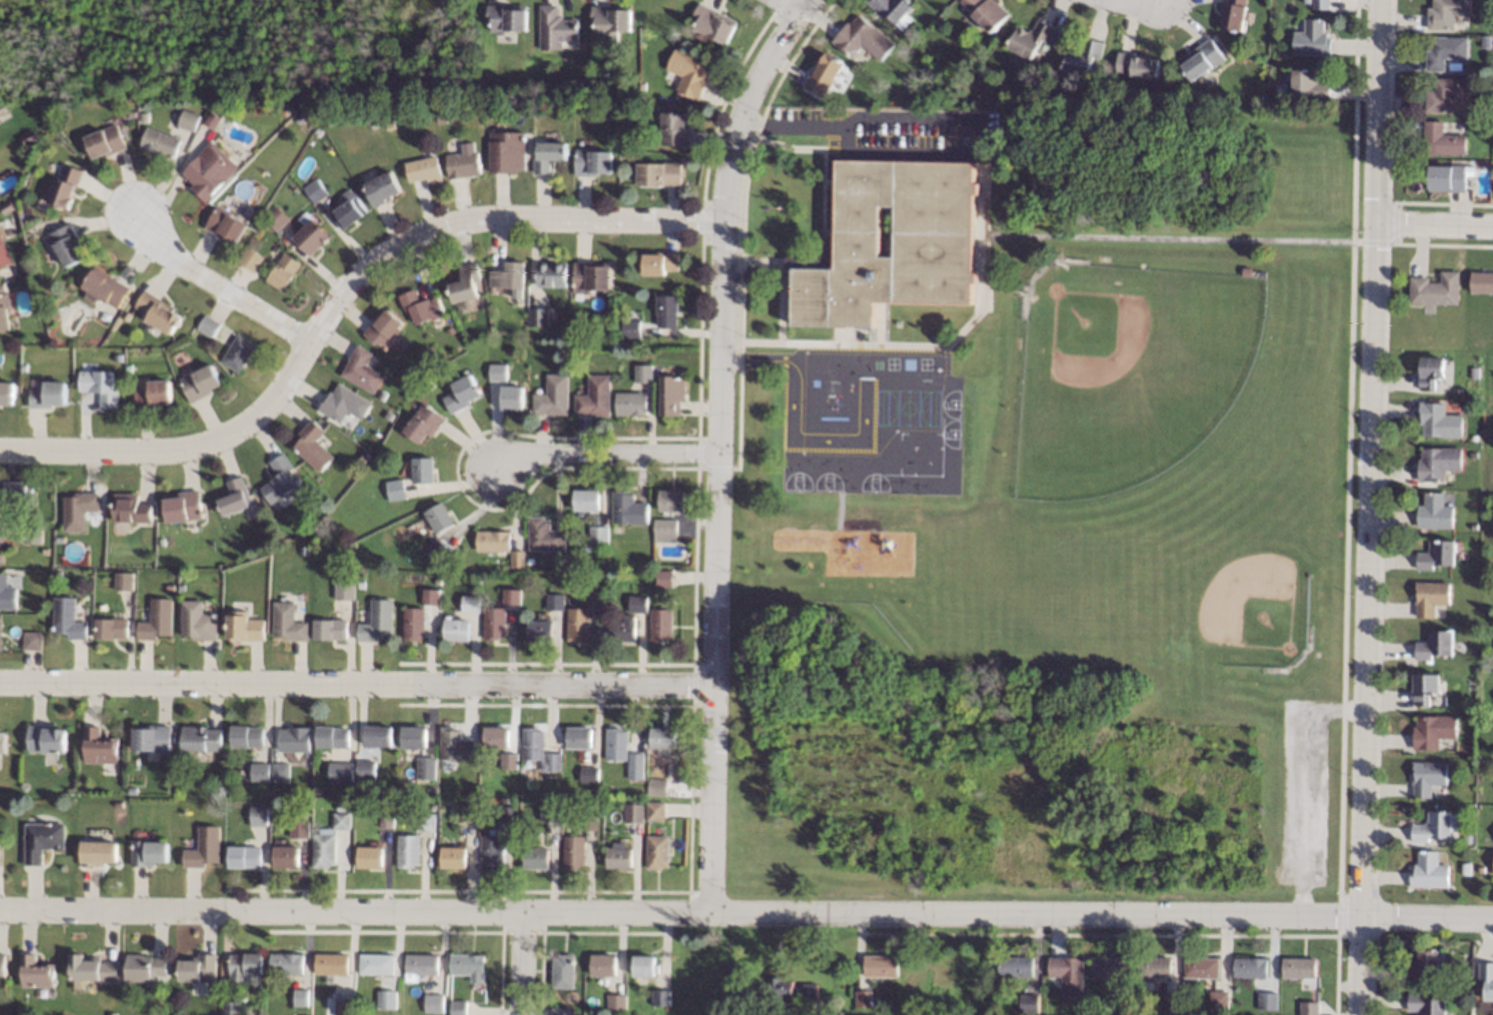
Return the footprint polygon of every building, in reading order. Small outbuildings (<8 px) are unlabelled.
[(864,1),(864,0),(908,0),(910,2),(914,5),(906,13),(912,19),(902,31),(895,24),(896,23),(880,8),(876,12),(874,10),(864,1)] [(985,1),(986,0),(992,0),(996,3),(997,2),(1008,14),(990,33),(971,15),(973,14),(959,1),(960,0),(984,0),(985,1)] [(1220,1),(1221,0),(1226,1),(1227,1),(1227,0),(1247,0),(1245,11),(1252,13),(1250,23),(1243,22),(1241,31),(1239,31),(1218,27),(1220,17),(1217,16),(1220,1)] [(1313,9),(1313,0),(1328,0),(1328,9),(1313,9)] [(1432,7),(1432,0),(1469,0),(1469,15),(1454,15),(1454,30),(1431,29),(1427,29),(1428,15),(1428,7),(1432,7)] [(700,3),(719,13),(737,21),(726,44),(708,35),(708,37),(694,30),(698,22),(692,19),(699,3),(700,3)] [(526,9),(527,9),(527,30),(511,30),(511,32),(492,32),(492,22),(487,22),(487,8),(487,5),(503,5),(526,5),(526,9)] [(557,15),(562,15),(562,19),(578,19),(578,39),(562,39),(562,50),(539,50),(539,5),(542,5),(557,5),(557,15)] [(619,10),(631,10),(631,31),(611,31),(611,32),(595,32),(595,23),(592,23),(592,6),(595,6),(608,6),(619,6),(619,10)] [(894,44),(880,61),(861,46),(851,58),(831,42),(833,39),(841,30),(847,22),(850,24),(858,14),(894,44)] [(1039,20),(1055,28),(1048,41),(1047,42),(1041,39),(1030,60),(1006,47),(1017,26),(1028,32),(1029,29),(1032,31),(1038,19),(1039,20)] [(1323,33),(1326,33),(1326,37),(1330,37),(1330,53),(1330,55),(1292,54),(1293,32),(1303,32),(1304,19),(1323,19),(1323,33)] [(1467,58),(1444,58),(1444,71),(1437,71),(1426,71),(1426,56),(1427,49),(1431,49),(1432,37),(1432,36),(1467,37),(1467,58)] [(1086,38),(1102,41),(1104,42),(1100,57),(1092,55),(1086,79),(1062,73),(1062,71),(1068,48),(1077,50),(1077,49),(1081,50),(1083,37),(1086,38)] [(1224,57),(1206,70),(1208,72),(1200,78),(1199,76),(1191,81),(1180,65),(1200,51),(1197,47),(1198,46),(1209,38),(1210,37),(1224,57)] [(677,49),(711,64),(706,76),(709,78),(707,84),(700,99),(699,100),(678,91),(675,90),(682,76),(665,68),(674,48),(677,49)] [(1119,52),(1133,53),(1134,53),(1134,57),(1139,57),(1140,53),(1149,54),(1149,58),(1159,59),(1157,81),(1130,78),(1131,76),(1115,75),(1118,51),(1119,52)] [(844,64),(831,85),(830,85),(823,97),(803,85),(809,74),(818,59),(821,61),(826,53),(844,64)] [(1316,70),(1315,79),(1318,79),(1318,82),(1329,82),(1329,83),(1329,97),(1329,99),(1318,99),(1313,99),(1313,94),(1291,94),(1292,70),(1316,70)] [(1470,98),(1452,98),(1452,112),(1449,112),(1425,112),(1425,107),(1426,97),(1426,90),(1434,90),(1434,77),(1470,78),(1470,98)] [(963,85),(960,90),(954,86),(957,81),(963,85)] [(201,116),(195,132),(194,132),(177,125),(182,115),(184,109),(201,116)] [(638,110),(638,118),(628,117),(629,110),(638,110)] [(221,117),(222,118),(215,129),(214,130),(204,123),(203,122),(211,111),(221,117)] [(148,113),(148,121),(140,121),(140,113),(148,113)] [(449,123),(439,124),(438,115),(448,113),(449,123)] [(686,124),(690,124),(689,131),(689,145),(678,145),(662,145),(662,113),(686,113),(686,124)] [(378,122),(368,125),(366,119),(375,116),(378,122)] [(1444,134),(1465,135),(1464,155),(1426,154),(1427,146),(1425,146),(1425,139),(1425,122),(1425,121),(1444,122),(1444,134)] [(127,148),(125,149),(108,156),(106,157),(105,154),(93,159),(84,138),(117,124),(127,148)] [(168,134),(182,139),(174,160),(173,159),(160,154),(159,156),(139,148),(148,126),(168,134)] [(39,139),(26,146),(20,137),(33,129),(39,139)] [(526,171),(517,171),(517,174),(507,173),(494,173),(490,173),(490,132),(526,132),(526,171)] [(418,143),(410,145),(409,138),(417,136),(418,143)] [(212,141),(240,167),(234,173),(225,183),(224,182),(213,194),(214,195),(207,203),(191,187),(194,184),(183,174),(182,173),(182,172),(212,140),(212,141)] [(555,143),(567,143),(566,160),(555,160),(555,162),(550,162),(550,173),(549,173),(535,173),(534,173),(535,143),(545,143),(545,141),(555,142),(555,143)] [(475,151),(478,151),(482,174),(466,177),(450,179),(450,178),(446,155),(447,155),(464,152),(463,147),(474,145),(475,151)] [(591,149),(591,151),(613,152),(612,175),(608,174),(608,173),(597,173),(597,176),(589,176),(576,176),(574,176),(576,148),(591,149)] [(436,156),(438,156),(442,175),(439,176),(441,180),(430,183),(430,180),(426,181),(425,179),(424,179),(412,182),(410,182),(405,163),(427,158),(426,151),(434,149),(436,156)] [(974,183),(979,183),(978,194),(974,194),(972,272),(977,272),(977,283),(972,283),(971,303),(884,301),(875,301),(874,327),(869,327),(855,327),(832,326),(792,325),(794,269),(786,268),(785,268),(785,258),(785,257),(819,257),(823,257),(835,258),(836,236),(836,228),(837,190),(837,180),(837,160),(975,163),(974,183)] [(681,185),(678,185),(666,185),(662,185),(638,184),(638,163),(663,164),(663,163),(680,163),(681,163),(681,185)] [(1466,167),(1465,190),(1465,192),(1445,192),(1431,191),(1431,163),(1466,163),(1466,167)] [(70,166),(83,171),(77,185),(74,191),(71,197),(74,198),(70,210),(49,202),(58,178),(60,178),(66,164),(70,166)] [(401,191),(390,196),(392,199),(387,202),(374,207),(372,208),(361,184),(392,170),(401,191)] [(327,194),(326,194),(313,204),(312,202),(302,188),(315,178),(327,194)] [(264,199),(260,207),(253,203),(258,195),(264,199)] [(367,212),(342,230),(341,231),(329,214),(330,213),(354,195),(367,212)] [(4,215),(0,209),(0,205),(8,199),(14,208),(13,209),(4,215)] [(218,205),(232,213),(231,215),(248,226),(238,243),(226,236),(224,240),(218,236),(205,228),(204,228),(217,204),(218,205)] [(287,218),(289,219),(288,220),(276,231),(274,230),(262,217),(275,205),(287,218)] [(321,227),(330,237),(322,245),(310,256),(309,256),(300,246),(293,238),(292,237),(293,237),(312,218),(321,227)] [(79,239),(78,239),(81,245),(78,247),(84,259),(81,261),(66,268),(60,258),(59,258),(47,235),(64,226),(67,225),(67,224),(70,222),(79,239)] [(44,228),(33,233),(31,227),(42,223),(44,228)] [(12,262),(0,268),(0,235),(12,262)] [(285,252),(286,253),(300,262),(301,263),(293,275),(294,275),(282,292),(265,281),(276,265),(276,264),(284,252),(285,252)] [(678,271),(665,270),(665,276),(643,275),(643,254),(655,254),(655,252),(664,252),(678,252),(679,252),(678,271)] [(525,262),(524,289),(523,289),(522,298),(513,298),(513,289),(504,288),(489,287),(490,270),(491,270),(504,270),(505,263),(505,261),(525,262)] [(481,280),(475,282),(479,297),(454,304),(448,284),(456,282),(455,279),(461,277),(458,267),(460,266),(475,262),(476,262),(481,280)] [(567,263),(566,288),(538,287),(536,287),(536,284),(537,262),(567,263)] [(574,262),(589,263),(610,263),(610,291),(590,291),(590,294),(573,293),(572,293),(574,262)] [(109,275),(130,288),(130,290),(119,307),(118,309),(99,297),(94,304),(84,298),(88,291),(82,288),(85,284),(95,267),(109,275)] [(1460,272),(1459,305),(1410,303),(1411,281),(1411,278),(1426,279),(1429,279),(1429,282),(1441,283),(1441,272),(1460,272)] [(1472,272),(1492,273),(1492,294),(1472,293),(1472,272)] [(415,289),(421,303),(438,295),(447,315),(432,321),(431,319),(416,326),(409,310),(405,312),(398,296),(415,289)] [(159,299),(175,308),(172,311),(182,318),(172,335),(146,320),(140,316),(143,312),(134,307),(135,305),(145,290),(159,299)] [(10,330),(0,332),(0,294),(7,293),(9,308),(7,309),(10,330)] [(678,313),(676,313),(676,328),(656,327),(656,323),(657,296),(678,296),(678,313)] [(60,319),(47,322),(45,311),(58,308),(60,319)] [(548,326),(529,326),(529,309),(529,308),(547,308),(548,308),(548,326)] [(404,324),(399,328),(401,330),(392,339),(395,342),(387,351),(378,343),(376,345),(375,346),(362,334),(363,332),(372,323),(378,317),(379,318),(387,309),(404,324)] [(132,314),(127,322),(121,318),(126,311),(132,314)] [(206,316),(220,324),(211,338),(196,329),(196,328),(204,314),(206,316)] [(640,324),(640,335),(639,338),(622,338),(622,319),(640,319),(640,324)] [(609,332),(598,332),(598,322),(609,323),(609,332)] [(455,332),(449,335),(447,329),(453,327),(455,332)] [(255,345),(238,373),(233,370),(220,361),(236,335),(237,333),(255,345)] [(372,353),(366,365),(384,376),(373,394),(340,375),(349,359),(348,359),(349,357),(356,346),(357,344),(372,353)] [(1444,379),(1436,379),(1436,390),(1424,390),(1420,390),(1420,374),(1420,358),(1445,358),(1444,379)] [(222,385),(210,391),(210,393),(204,396),(191,403),(190,403),(177,379),(210,362),(222,385)] [(507,381),(504,381),(490,381),(490,364),(507,364),(507,381)] [(652,383),(635,383),(635,379),(636,365),(652,365),(652,383)] [(1479,379),(1470,378),(1470,366),(1479,366),(1479,379)] [(113,372),(112,389),(117,390),(117,408),(99,407),(99,406),(99,393),(89,393),(88,393),(88,391),(77,391),(78,371),(93,372),(93,371),(113,372)] [(482,394),(470,401),(472,403),(466,406),(453,413),(451,414),(443,398),(456,391),(452,384),(471,374),(482,394)] [(568,415),(549,414),(547,414),(547,413),(536,413),(534,413),(534,394),(547,394),(547,374),(569,375),(568,415)] [(610,415),(590,415),(588,415),(589,414),(577,414),(575,414),(575,395),(589,395),(589,375),(610,375),(610,415)] [(675,376),(674,378),(685,379),(685,400),(680,399),(680,400),(679,415),(679,416),(676,416),(661,416),(662,395),(658,395),(659,384),(662,384),(662,375),(675,376)] [(170,404),(156,405),(156,406),(156,407),(149,407),(136,408),(135,408),(133,390),(146,389),(145,382),(169,380),(170,404)] [(12,407),(0,406),(0,381),(13,382),(13,385),(12,407)] [(435,386),(431,390),(426,384),(430,381),(435,386)] [(65,385),(65,405),(51,405),(51,406),(51,408),(43,408),(28,408),(28,405),(28,390),(43,390),(43,382),(65,382),(65,385)] [(369,401),(371,402),(361,420),(357,418),(354,424),(349,420),(352,414),(347,411),(340,424),(331,419),(317,411),(318,409),(325,396),(326,395),(327,395),(330,392),(332,393),(339,383),(369,401)] [(524,410),(502,409),(503,386),(504,386),(524,386),(524,410)] [(387,394),(382,401),(377,398),(381,391),(387,394)] [(647,416),(646,416),(630,416),(630,415),(616,415),(616,393),(629,393),(647,393),(647,416)] [(446,419),(444,421),(437,430),(432,437),(428,434),(421,444),(404,431),(412,421),(411,420),(424,402),(446,419)] [(1445,414),(1463,414),(1463,437),(1461,437),(1422,436),(1422,425),(1419,425),(1419,418),(1419,405),(1419,403),(1429,403),(1446,403),(1445,414)] [(394,414),(390,421),(384,417),(388,411),(394,414)] [(322,429),(324,431),(321,434),(330,442),(324,449),(332,457),(318,473),(304,460),(291,448),(301,437),(297,434),(301,430),(310,420),(311,419),(322,429)] [(1462,471),(1444,470),(1443,482),(1438,482),(1418,482),(1418,466),(1418,459),(1421,459),(1421,448),(1442,448),(1442,446),(1462,447),(1462,471)] [(296,475),(301,482),(296,485),(297,486),(270,505),(269,503),(258,488),(276,475),(267,462),(270,461),(280,454),(283,452),(293,468),(287,472),(291,478),(296,475)] [(363,454),(367,457),(361,464),(357,460),(363,454)] [(434,482),(434,483),(412,483),(412,477),(412,458),(433,458),(434,482)] [(248,495),(252,504),(249,505),(249,507),(223,517),(217,500),(230,495),(225,482),(227,481),(239,477),(241,476),(248,495)] [(403,480),(405,498),(405,499),(388,501),(385,482),(402,479),(403,480)] [(32,504),(0,504),(0,485),(0,482),(6,482),(6,483),(26,483),(26,482),(32,482),(32,485),(32,504)] [(200,503),(201,519),(165,523),(165,522),(163,499),(176,498),(176,492),(182,492),(197,490),(198,490),(200,503)] [(599,511),(573,511),(574,490),(599,490),(599,511)] [(684,491),(683,512),(658,511),(659,490),(684,491)] [(628,491),(628,494),(634,494),(633,503),(634,503),(647,503),(648,503),(647,525),(632,524),(611,523),(612,491),(628,491)] [(1444,505),(1454,506),(1454,528),(1418,528),(1418,526),(1418,511),(1418,505),(1425,505),(1425,491),(1443,491),(1444,491),(1444,505)] [(98,510),(98,512),(84,512),(84,532),(62,531),(62,530),(63,498),(60,498),(60,497),(74,497),(74,493),(83,493),(96,493),(98,493),(98,510)] [(137,494),(138,494),(137,504),(150,504),(151,504),(151,521),(151,522),(132,522),(121,522),(112,521),(113,493),(137,494)] [(454,523),(452,525),(437,533),(436,534),(423,513),(424,512),(442,502),(454,523)] [(544,519),(550,519),(550,530),(552,530),(563,530),(565,530),(564,551),(527,551),(528,516),(544,516),(544,519)] [(672,520),(677,520),(676,535),(675,540),(675,542),(654,542),(653,542),(652,542),(653,519),(672,520)] [(41,544),(23,544),(23,526),(23,525),(41,525),(41,544)] [(607,543),(589,542),(589,526),(590,527),(607,527),(607,543)] [(509,552),(475,551),(476,531),(509,532),(509,552)] [(450,547),(452,549),(440,563),(427,552),(437,539),(438,538),(450,547)] [(1455,566),(1433,565),(1433,570),(1417,570),(1417,569),(1417,553),(1417,552),(1429,552),(1429,539),(1456,540),(1455,566)] [(523,568),(510,567),(511,554),(511,550),(522,551),(523,551),(523,568)] [(673,572),(672,587),(672,588),(656,587),(657,570),(673,571),(673,572)] [(133,572),(132,590),(115,589),(116,571),(133,572)] [(14,610),(0,610),(0,573),(3,573),(8,574),(7,586),(17,587),(16,610),(14,610)] [(355,601),(354,601),(335,600),(335,598),(335,576),(356,576),(355,601)] [(1449,605),(1435,604),(1435,619),(1434,619),(1417,618),(1417,617),(1417,605),(1415,604),(1415,603),(1415,582),(1449,582),(1450,582),(1449,605)] [(440,590),(439,604),(439,606),(423,605),(423,589),(440,590)] [(521,605),(520,605),(505,605),(504,605),(504,589),(521,589),(521,605)] [(606,607),(603,607),(592,607),(591,607),(591,591),(606,591),(606,607)] [(547,594),(564,594),(564,596),(566,596),(566,605),(564,604),(563,611),(547,610),(546,610),(547,594)] [(648,596),(647,613),(646,613),(631,612),(629,612),(629,596),(648,596)] [(76,598),(75,622),(87,622),(87,640),(85,640),(73,639),(68,639),(68,634),(53,634),(54,597),(76,598)] [(480,615),(479,615),(464,614),(463,614),(463,597),(480,597),(480,615)] [(172,599),(172,601),(171,635),(157,635),(157,636),(157,640),(151,640),(139,640),(137,640),(138,622),(150,622),(151,598),(172,599)] [(394,600),(393,637),(378,636),(377,641),(372,641),(360,641),(358,641),(358,623),(371,623),(372,599),(394,600)] [(203,613),(217,613),(217,638),(217,640),(202,640),(193,640),(193,637),(181,637),(181,601),(181,600),(203,600),(203,613)] [(295,602),(294,622),(308,622),(307,641),(305,641),(293,641),(285,640),(285,637),(273,637),(274,602),(295,602)] [(505,608),(506,608),(506,623),(505,638),(500,638),(500,640),(484,639),(485,607),(505,608)] [(423,609),(426,609),(425,637),(425,638),(419,638),(419,641),(404,640),(405,608),(423,609)] [(589,638),(583,638),(583,641),(567,641),(568,608),(589,609),(589,638)] [(673,609),(673,640),(666,640),(666,642),(651,642),(651,609),(655,609),(671,609),(673,609)] [(249,611),(249,619),(265,620),(264,641),(261,640),(248,640),(227,639),(228,616),(227,616),(227,610),(249,611)] [(636,621),(637,621),(637,642),(611,642),(611,621),(625,621),(625,615),(631,615),(636,615),(636,621)] [(544,621),(546,621),(555,621),(554,641),(553,640),(553,642),(552,642),(528,641),(528,621),(539,621),(539,616),(544,616),(544,621)] [(127,619),(128,619),(128,620),(128,639),(127,639),(113,638),(113,639),(94,638),(95,619),(113,620),(113,618),(127,619)] [(348,620),(347,640),(346,640),(333,639),(333,640),(314,639),(315,620),(331,621),(332,621),(332,619),(348,620)] [(464,620),(470,620),(470,642),(444,641),(445,619),(464,620)] [(1453,655),(1431,655),(1431,661),(1416,660),(1415,660),(1415,643),(1415,642),(1428,643),(1428,629),(1453,630),(1453,655)] [(42,632),(41,650),(40,650),(23,650),(22,650),(23,632),(42,632)] [(1439,692),(1430,692),(1430,706),(1420,706),(1412,706),(1412,690),(1413,674),(1439,674),(1439,692)] [(1456,738),(1439,738),(1439,750),(1414,749),(1412,749),(1412,734),(1413,727),(1416,727),(1417,715),(1457,716),(1456,738)] [(31,725),(44,725),(54,726),(54,730),(66,730),(65,754),(42,753),(27,752),(28,725),(31,725)] [(156,726),(169,726),(171,726),(170,753),(133,752),(133,751),(134,725),(156,726)] [(248,727),(262,727),(263,727),(263,747),(251,747),(248,747),(248,748),(230,748),(231,725),(248,726),(248,727)] [(100,739),(106,739),(106,738),(110,738),(111,737),(114,737),(114,738),(118,738),(118,763),(84,763),(84,752),(83,752),(83,730),(84,726),(100,726),(100,739)] [(207,729),(208,729),(219,729),(222,729),(221,752),(206,751),(206,752),(182,751),(183,726),(207,726),(207,729)] [(334,728),(348,728),(348,748),(333,748),(329,748),(315,747),(315,746),(316,726),(334,726),(334,728)] [(391,747),(365,746),(365,744),(365,726),(391,727),(391,747)] [(456,731),(461,731),(462,731),(462,740),(474,740),(475,740),(474,760),(440,759),(440,726),(456,727),(456,731)] [(310,736),(309,736),(309,746),(309,752),(277,752),(278,729),(288,729),(288,727),(310,727),(310,736)] [(425,748),(424,748),(405,748),(404,748),(400,748),(400,746),(401,727),(425,727),(426,727),(425,748)] [(509,748),(484,748),(484,727),(509,728),(509,748)] [(539,731),(545,731),(545,760),(546,753),(561,753),(562,753),(562,771),(560,771),(547,770),(547,772),(543,772),(542,772),(542,761),(542,760),(523,760),(523,759),(523,727),(539,728),(539,731)] [(592,747),(592,749),(583,748),(567,748),(568,727),(593,727),(592,747)] [(676,749),(651,748),(651,727),(677,728),(676,749)] [(623,731),(629,732),(629,743),(628,754),(628,761),(607,760),(607,728),(623,729),(623,731)] [(509,753),(517,753),(518,753),(518,770),(501,769),(502,753),(509,753)] [(644,754),(645,754),(644,780),(629,779),(630,754),(644,754)] [(435,757),(435,780),(416,779),(416,760),(417,757),(435,757)] [(374,780),(356,779),(356,761),(357,761),(374,761),(374,780)] [(1447,786),(1432,785),(1431,798),(1413,798),(1413,796),(1414,784),(1411,784),(1411,761),(1446,762),(1447,762),(1447,786)] [(351,783),(328,783),(328,762),(329,762),(350,763),(352,763),(351,783)] [(268,782),(250,782),(250,763),(251,763),(268,763),(268,782)] [(288,780),(272,779),(271,779),(271,764),(273,764),(288,764),(288,780)] [(599,768),(600,768),(600,784),(581,783),(582,771),(582,767),(599,768)] [(668,779),(668,781),(667,795),(667,797),(648,795),(649,778),(668,779)] [(665,803),(665,819),(665,820),(665,821),(648,821),(646,821),(647,802),(665,802),(665,803)] [(559,821),(558,821),(542,821),(540,821),(540,804),(559,805),(559,821)] [(644,804),(643,823),(642,823),(624,822),(624,820),(625,804),(644,804)] [(267,826),(266,826),(250,826),(250,824),(250,807),(267,807),(267,826)] [(392,828),(391,828),(384,828),(378,828),(378,807),(393,807),(392,828)] [(1452,814),(1461,814),(1460,831),(1451,830),(1451,838),(1428,838),(1428,844),(1415,844),(1410,844),(1411,826),(1411,823),(1428,823),(1428,811),(1436,811),(1452,811),(1452,814)] [(349,830),(347,830),(332,829),(332,812),(349,813),(349,830)] [(434,814),(433,832),(432,832),(420,831),(414,831),(415,813),(434,814)] [(597,831),(596,831),(583,831),(582,831),(582,813),(598,814),(597,831)] [(308,838),(306,838),(293,838),(290,838),(290,821),(308,821),(308,838)] [(64,850),(53,850),(53,849),(49,848),(49,851),(42,851),(42,866),(25,865),(25,841),(24,841),(24,834),(25,834),(26,823),(65,824),(64,850)] [(219,863),(205,863),(204,868),(201,868),(184,867),(183,867),(183,850),(198,850),(198,825),(219,826),(219,863)] [(1473,833),(1472,843),(1464,843),(1464,833),(1473,833)] [(334,863),(334,866),(328,865),(328,868),(328,869),(312,868),(313,834),(335,834),(334,863)] [(418,836),(418,866),(412,866),(412,868),(396,868),(396,835),(418,836)] [(648,835),(669,836),(668,865),(668,867),(662,867),(662,870),(646,869),(647,835),(648,835)] [(501,847),(504,847),(503,865),(501,865),(501,866),(495,866),(495,868),(479,868),(480,836),(501,836),(501,847)] [(585,836),(584,866),(583,866),(578,866),(578,870),(563,869),(563,836),(583,836),(585,836)] [(154,842),(168,842),(167,864),(155,863),(155,866),(148,866),(148,867),(147,867),(132,867),(131,867),(132,841),(154,841),(154,842)] [(117,863),(104,863),(104,866),(97,866),(97,867),(82,867),(81,866),(81,842),(99,842),(118,842),(117,863)] [(625,843),(625,848),(632,848),(633,848),(633,869),(632,869),(607,869),(608,848),(614,848),(614,842),(625,843)] [(260,867),(246,867),(246,869),(228,868),(229,846),(245,847),(245,846),(249,847),(261,847),(260,867)] [(298,848),(298,868),(273,868),(273,846),(298,847),(298,848)] [(382,869),(356,868),(357,847),(382,847),(382,869)] [(465,869),(464,869),(440,869),(440,867),(440,847),(454,847),(466,847),(465,869)] [(549,869),(523,869),(524,847),(549,848),(549,869)] [(1440,864),(1449,864),(1449,888),(1410,887),(1410,883),(1410,872),(1411,867),(1414,867),(1414,864),(1418,864),(1418,850),(1440,850),(1440,864)] [(1439,953),(1445,953),(1444,967),(1438,967),(1438,975),(1428,975),(1428,980),(1421,980),(1408,979),(1408,978),(1408,966),(1408,958),(1414,958),(1414,950),(1433,950),(1439,950),(1439,953)] [(34,960),(34,963),(55,964),(54,987),(20,986),(21,959),(21,952),(35,952),(34,960)] [(262,954),(261,975),(244,975),(244,974),(230,974),(229,974),(229,954),(231,954),(244,955),(244,953),(262,954)] [(302,975),(294,974),(269,974),(270,953),(301,954),(303,954),(302,975)] [(82,957),(100,958),(100,959),(100,962),(116,962),(117,962),(117,980),(99,980),(99,981),(70,980),(70,962),(70,954),(82,954),(82,957)] [(215,982),(200,982),(179,982),(179,962),(192,962),(192,957),(198,957),(198,954),(201,954),(213,954),(216,954),(215,982)] [(348,975),(334,975),(315,974),(315,954),(348,954),(348,975)] [(394,975),(380,975),(359,974),(360,954),(393,955),(394,955),(394,975)] [(438,975),(424,975),(405,974),(405,972),(406,954),(439,955),(438,975)] [(485,955),(484,984),(471,983),(471,975),(450,974),(450,954),(485,955)] [(142,955),(141,957),(152,957),(152,958),(165,958),(166,958),(166,976),(158,976),(158,981),(151,980),(151,982),(126,981),(127,955),(142,955)] [(574,975),(574,989),(552,988),(553,969),(553,958),(559,958),(559,955),(574,955),(574,975)] [(615,955),(616,955),(616,976),(607,976),(591,976),(592,955),(615,955)] [(655,965),(658,965),(658,974),(655,973),(655,977),(634,976),(634,955),(655,956),(655,965)] [(898,977),(879,977),(864,977),(864,976),(864,955),(898,955),(898,977)] [(1033,977),(1032,977),(998,977),(998,957),(1032,957),(1033,957),(1033,977)] [(1082,996),(1061,996),(1061,977),(1048,977),(1048,957),(1049,957),(1063,957),(1082,958),(1082,996)] [(1123,978),(1123,979),(1091,978),(1091,957),(1123,958),(1123,978)] [(1218,960),(1218,977),(1214,977),(1184,977),(1184,976),(1184,957),(1218,957),(1218,960)] [(1170,959),(1170,978),(1165,978),(1138,978),(1138,977),(1138,958),(1171,958),(1170,959)] [(1266,979),(1258,979),(1233,978),(1233,976),(1233,958),(1258,958),(1267,958),(1266,979)] [(1315,978),(1315,979),(1313,978),(1299,978),(1282,978),(1282,976),(1282,958),(1315,958),(1315,978)] [(1480,962),(1492,962),(1492,1001),(1485,1001),(1486,978),(1479,978),(1480,962)] [(782,977),(782,980),(794,981),(794,986),(803,986),(803,984),(818,984),(817,998),(805,998),(803,998),(803,994),(793,993),(793,999),(782,999),(782,1000),(769,1000),(770,977),(782,977)] [(308,990),(308,1007),(307,1007),(293,1006),(293,1005),(294,989),(308,989),(308,990)] [(670,1006),(652,1006),(653,990),(655,990),(669,990),(670,990),(670,1006)] [(395,992),(397,992),(396,1009),(378,1009),(379,991),(395,992)] [(871,993),(871,1007),(855,1007),(855,991),(857,991),(871,991),(871,993)] [(1179,1013),(1164,1013),(1164,991),(1165,991),(1179,991),(1179,1013)] [(1228,993),(1228,1010),(1209,1010),(1210,991),(1214,991),(1228,991),(1228,993)] [(1276,993),(1277,993),(1277,1010),(1258,1009),(1259,994),(1259,992),(1276,993)] [(1447,999),(1446,1014),(1420,1014),(1420,1011),(1407,1011),(1407,1008),(1408,996),(1408,993),(1421,993),(1425,993),(1425,999),(1447,999)] [(426,994),(443,995),(443,1012),(443,1013),(425,1013),(425,994),(426,994)] [(626,1011),(624,1011),(608,1011),(608,994),(609,994),(625,995),(626,995),(626,1011)] [(1038,1012),(1019,1012),(1019,995),(1022,995),(1038,995),(1039,995),(1038,1012)] [(354,1001),(353,1014),(334,1014),(335,1002),(335,1000),(352,1001),(354,1001)] [(239,1006),(239,1014),(222,1014),(222,1001),(226,1001),(238,1002),(240,1002),(240,1006),(239,1006)] [(467,1001),(466,1014),(450,1014),(450,1001),(463,1001),(467,1001)] [(1130,1002),(1130,1014),(1111,1014),(1112,1001),(1113,1001),(1129,1002),(1130,1002)] [(1319,1005),(1319,1014),(1300,1014),(1300,1002),(1317,1003),(1319,1003),(1319,1005)]
